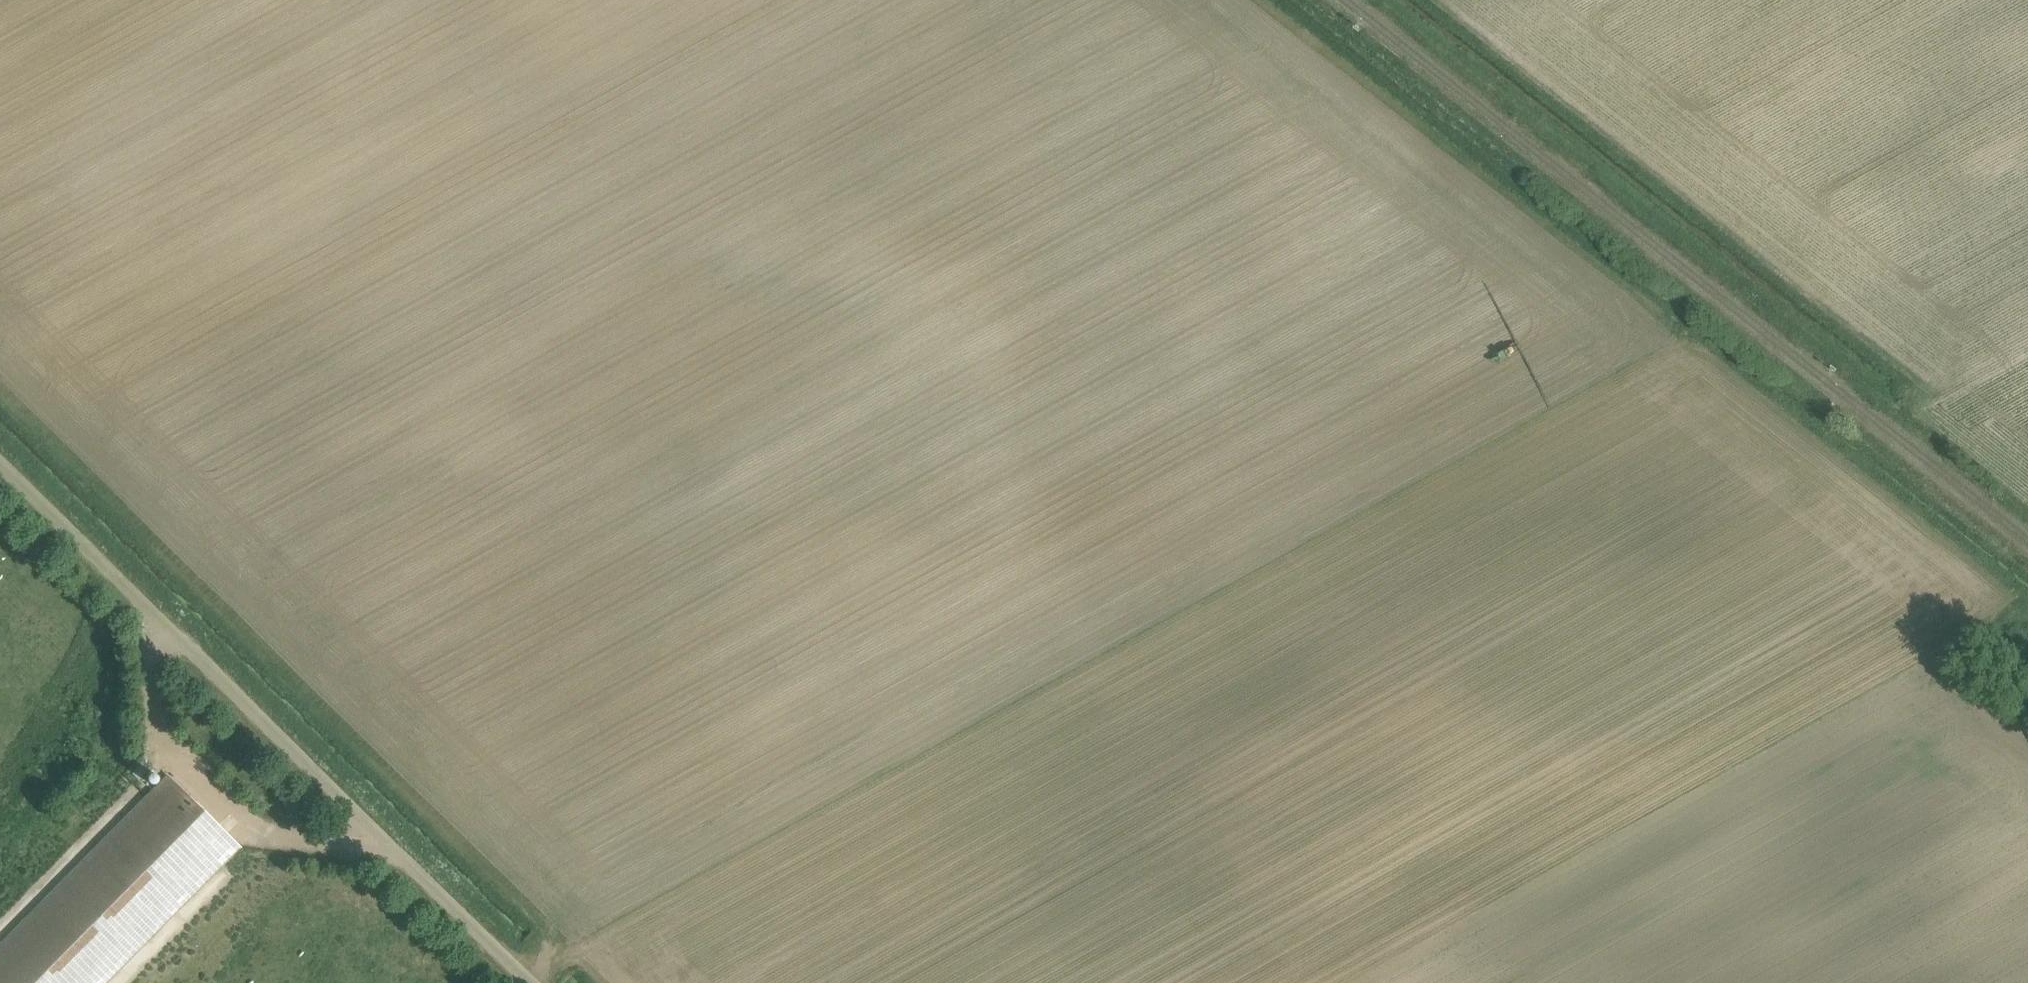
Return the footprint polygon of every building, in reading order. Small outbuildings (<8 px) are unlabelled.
[(243,852),(176,782),(0,951),(0,982),(107,982),(243,852)]
